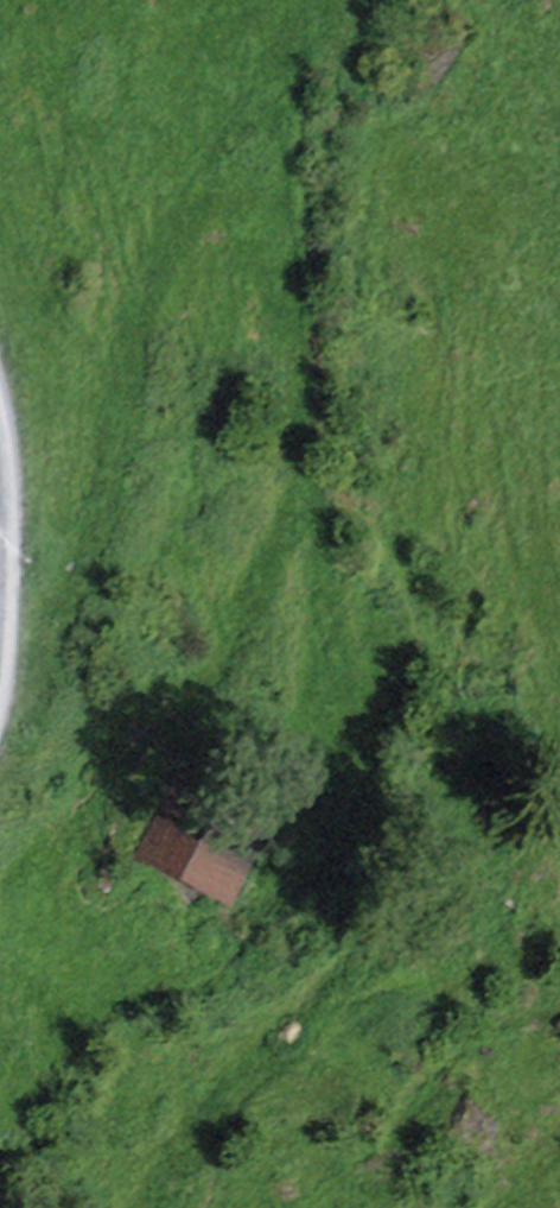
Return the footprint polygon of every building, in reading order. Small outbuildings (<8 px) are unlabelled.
[(189,766),(143,851),(231,897),(276,812),(189,766)]
